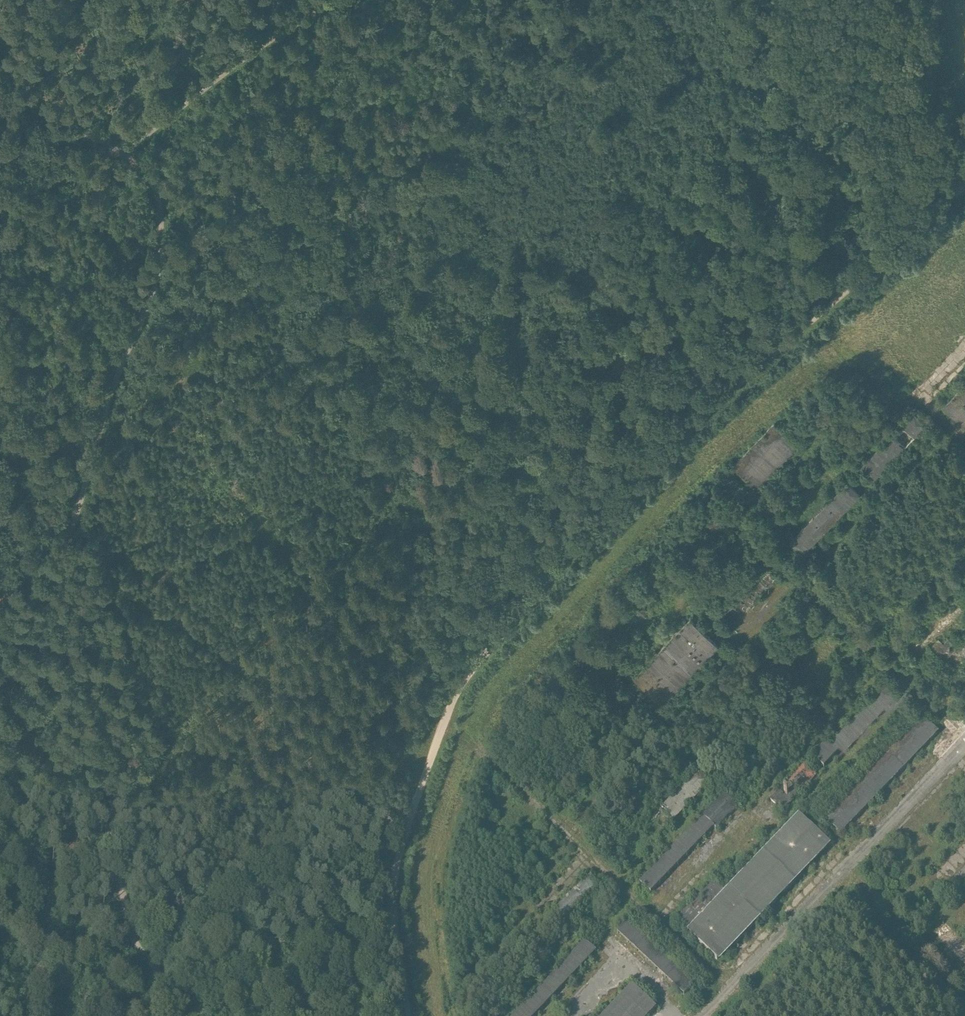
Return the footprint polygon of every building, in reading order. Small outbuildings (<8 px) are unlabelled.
[(924,425),(910,412),(859,466),(872,479),(924,425)] [(797,447),(772,422),(726,468),(752,493),(797,447)] [(715,533),(721,522),(709,515),(702,526),(715,533)] [(720,641),(690,613),(635,672),(664,700),(720,641)] [(899,693),(885,680),(812,756),(826,769),(899,693)] [(937,731),(922,717),(827,819),(842,833),(937,731)] [(817,776),(805,765),(773,799),(785,810),(817,776)] [(712,783),(698,769),(646,822),(660,836),(712,783)] [(735,805),(723,794),(641,881),(653,892),(735,805)] [(801,816),(686,933),(719,964),(833,848),(801,816)] [(692,986),(628,921),(618,932),(682,997),(692,986)] [(947,923),(934,937),(964,964),(964,939),(947,923)] [(584,940),(514,1015),(538,1015),(597,952),(584,940)] [(634,985),(605,1015),(654,1015),(660,1009),(634,985)]
